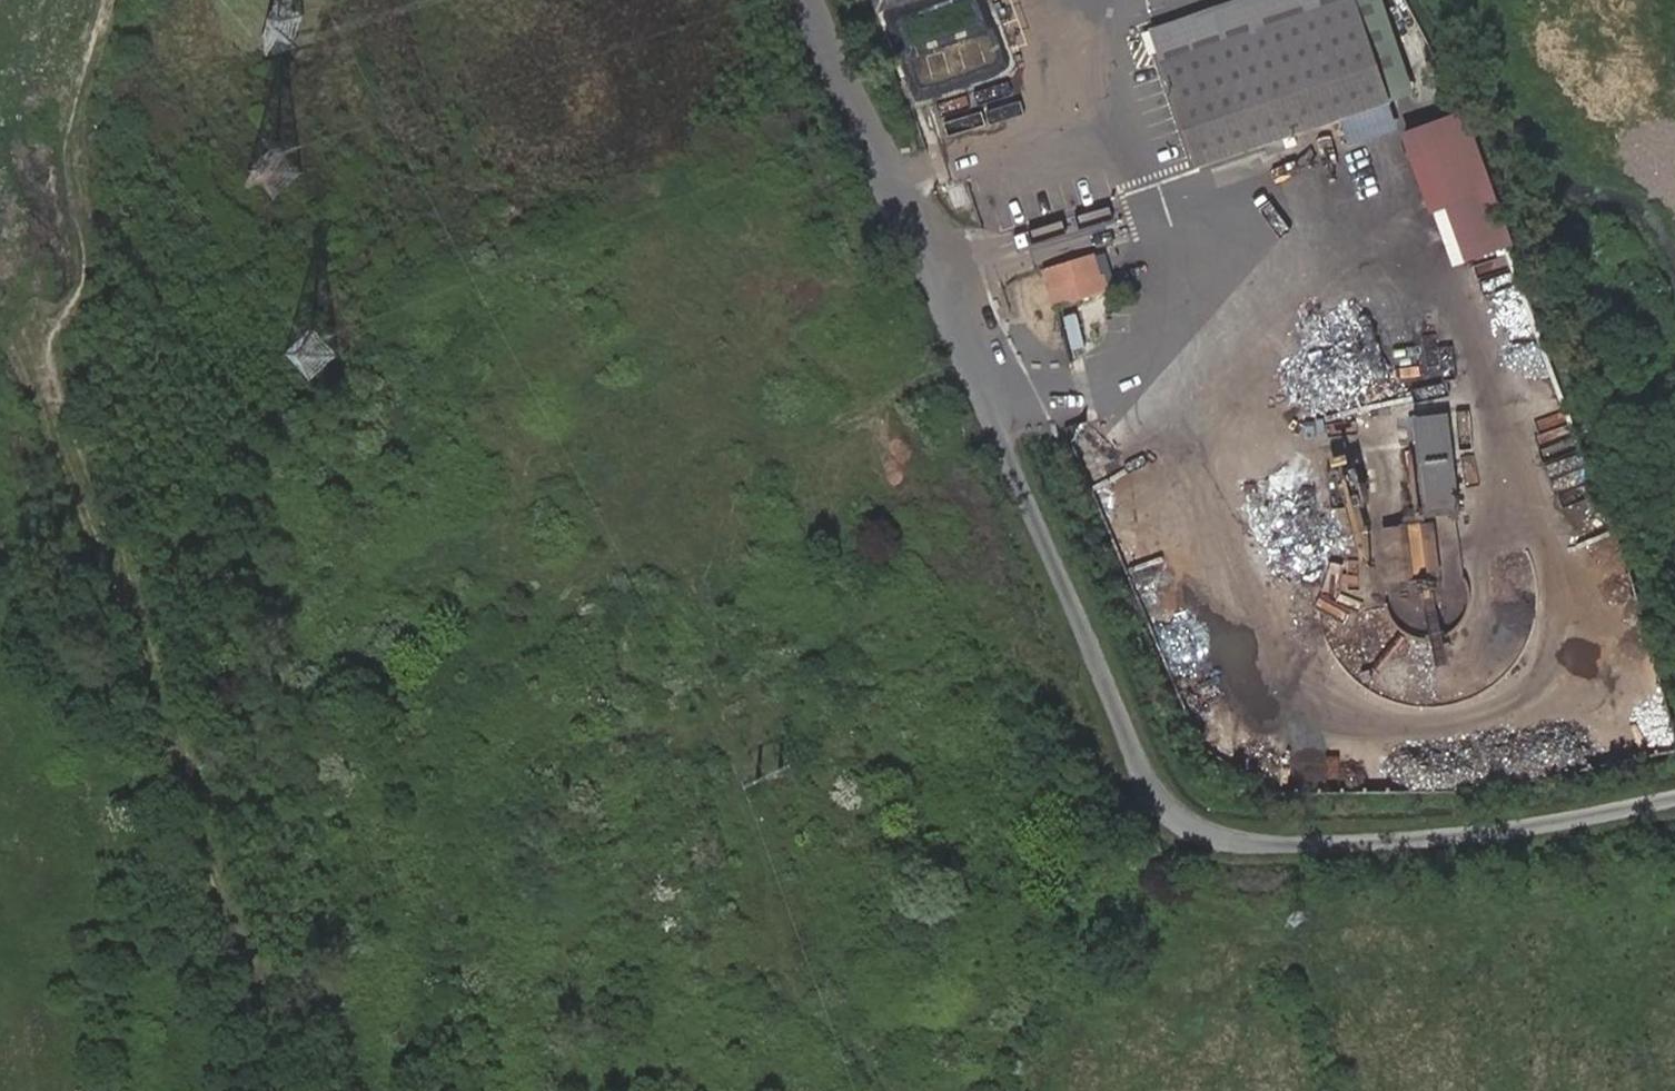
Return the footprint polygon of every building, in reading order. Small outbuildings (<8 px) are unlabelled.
[(1158,59),(1194,168),(1346,116),(1353,136),(1396,123),(1389,101),(1354,0),(1330,0),(1158,59)] [(1389,101),(1412,93),(1381,0),(1354,0),(1389,101)] [(1393,129),(1415,212),(1436,206),(1451,261),(1500,248),(1462,110),(1393,129)] [(1094,251),(1041,266),(1051,307),(1104,293),(1094,251)] [(1507,330),(1490,335),(1498,359),(1513,354),(1507,330)] [(1405,417),(1418,518),(1454,514),(1441,412),(1405,417)] [(1405,523),(1406,576),(1432,575),(1431,522),(1405,523)]
